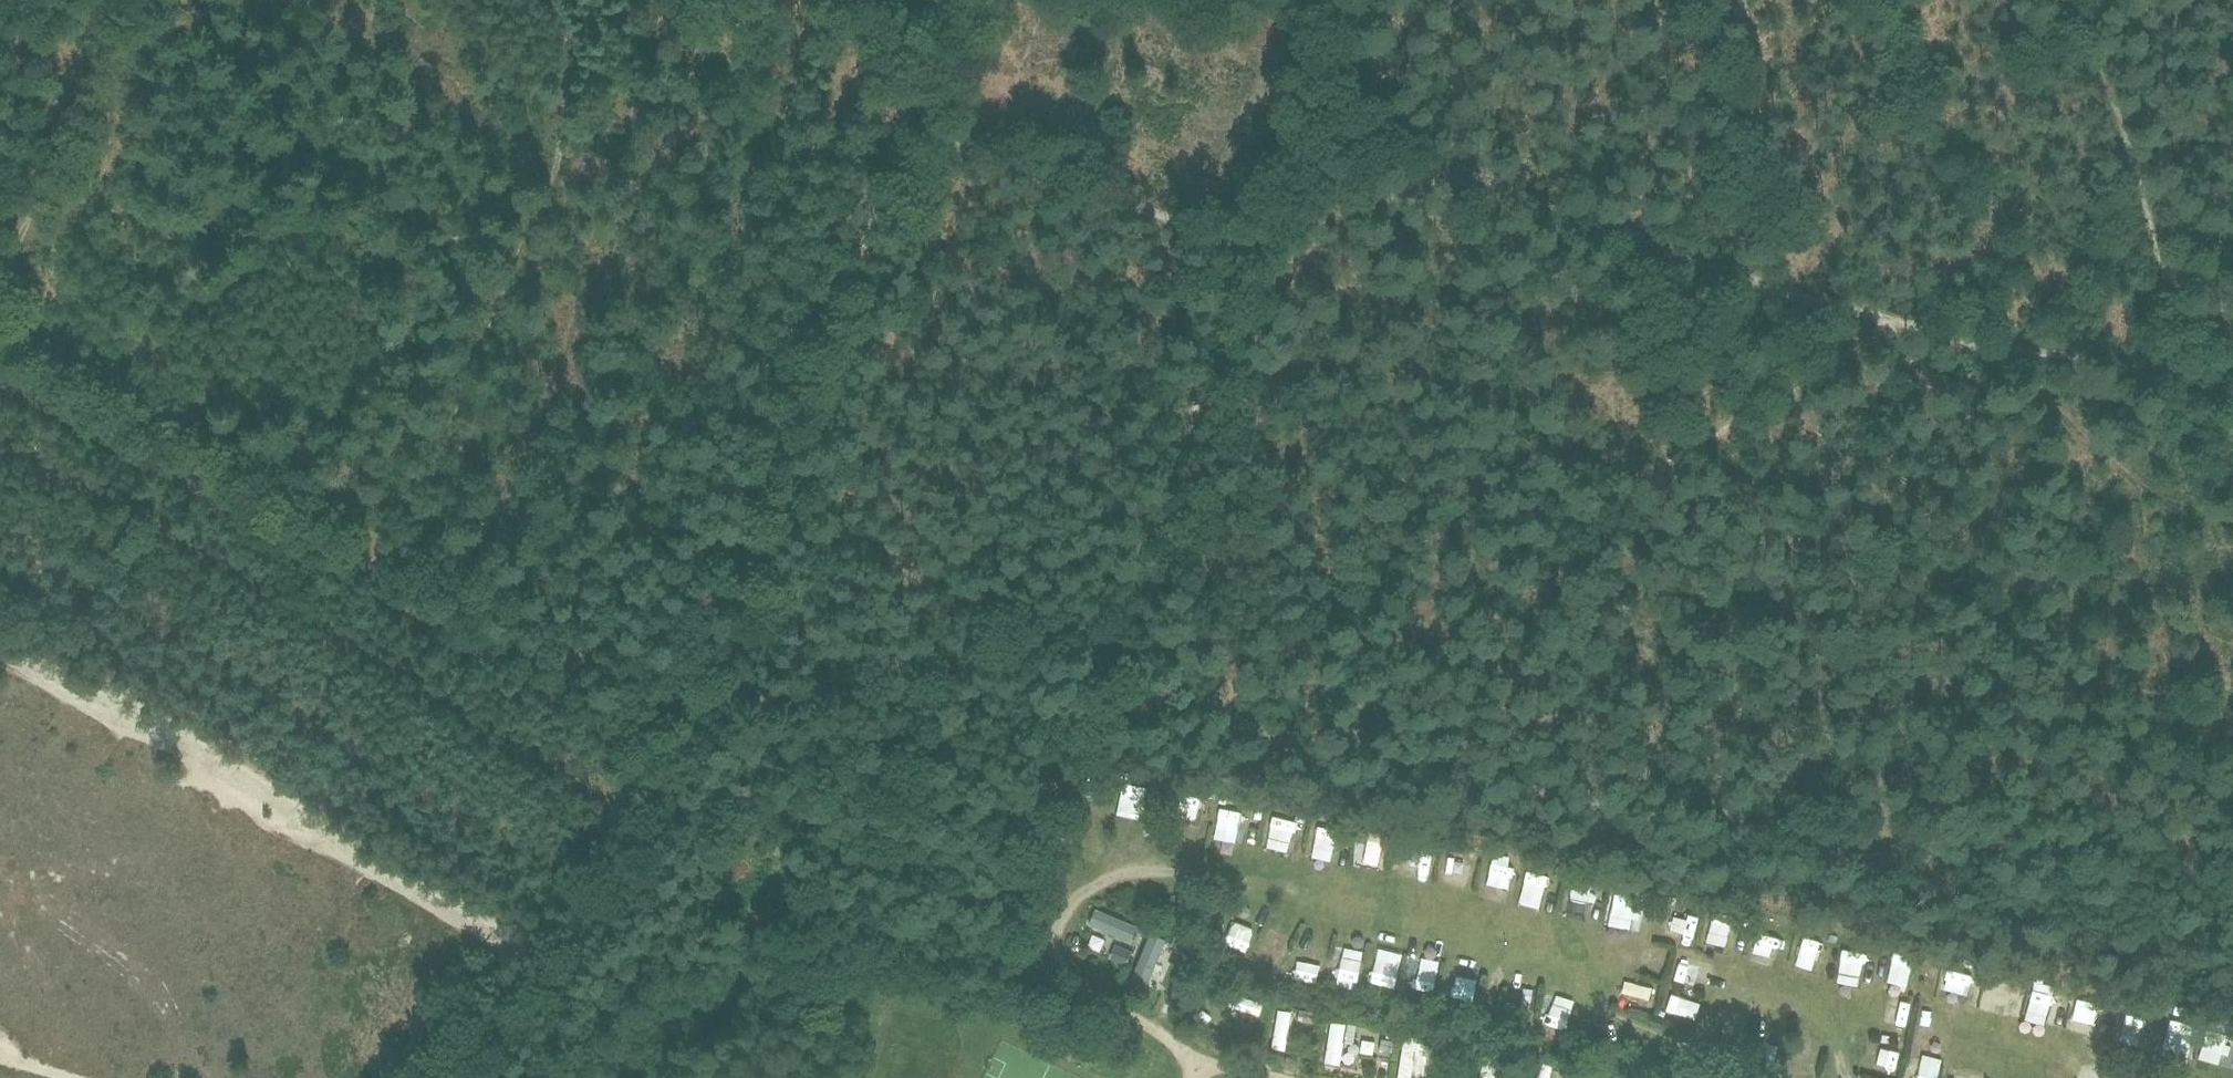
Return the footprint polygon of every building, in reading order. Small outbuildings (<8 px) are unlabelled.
[(1203,792),(1196,821),(1216,826),(1223,797),(1203,792)] [(1257,836),(1262,804),(1244,801),(1238,833),(1257,836)] [(1288,813),(1283,844),(1308,847),(1312,816),(1288,813)] [(1348,849),(1349,818),(1331,817),(1330,849),(1348,849)] [(1393,863),(1396,829),(1380,827),(1376,861),(1393,863)] [(1415,868),(1431,869),(1433,844),(1417,843),(1415,868)] [(1499,857),(1498,888),(1520,889),(1522,858),(1499,857)] [(1543,865),(1537,888),(1558,894),(1564,870),(1543,865)] [(1149,933),(1153,920),(1115,908),(1111,921),(1149,933)] [(1725,914),(1724,932),(1752,933),(1752,914),(1725,914)] [(1118,945),(1123,932),(1110,926),(1104,940),(1118,945)] [(1817,938),(1816,968),(1833,969),(1835,938),(1817,938)] [(1375,974),(1379,951),(1355,948),(1352,971),(1375,974)] [(1879,975),(1882,953),(1859,950),(1855,972),(1879,975)] [(1711,979),(1716,960),(1695,954),(1689,973),(1711,979)] [(1950,959),(1948,983),(1968,985),(1970,961),(1950,959)] [(2006,1002),(2007,982),(1990,982),(1990,1002),(2006,1002)] [(2043,986),(2036,1012),(2049,1016),(2056,989),(2043,986)] [(2080,991),(2075,1005),(2092,1011),(2097,997),(2080,991)] [(1897,996),(1892,1016),(1913,1021),(1918,1000),(1897,996)] [(1303,1044),(1311,1005),(1296,1002),(1288,1041),(1303,1044)] [(1343,1056),(1359,1057),(1363,1016),(1346,1015),(1343,1056)] [(1390,1049),(1394,1036),(1380,1032),(1376,1045),(1390,1049)] [(1421,1033),(1417,1061),(1429,1062),(1432,1035),(1421,1033)] [(2216,1049),(2232,1050),(2232,1038),(2217,1037),(2216,1049)] [(1507,1072),(1509,1051),(1499,1050),(1497,1071),(1507,1072)] [(1570,1065),(1558,1060),(1551,1077),(1565,1077),(1570,1065)] [(1927,1077),(1933,1077),(1947,1077),(1949,1067),(1929,1064),(1927,1077)]
